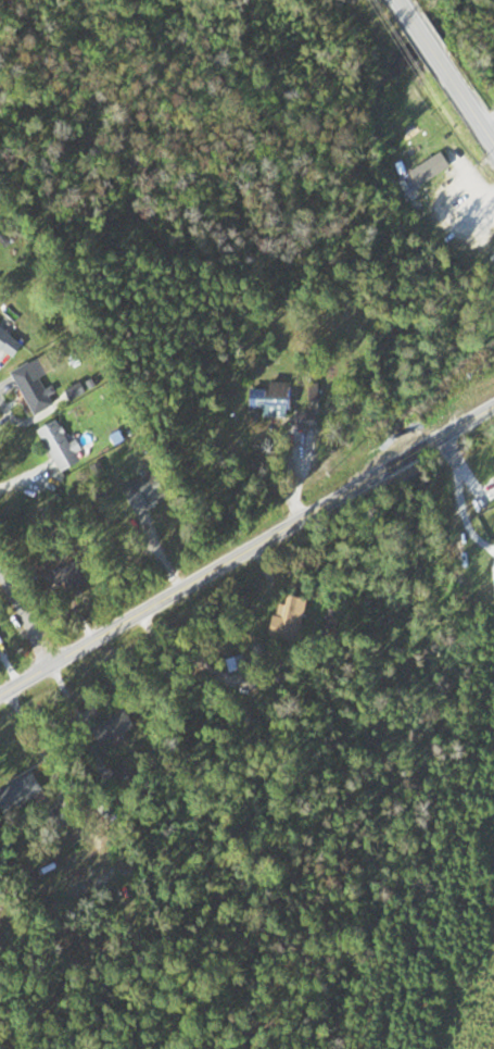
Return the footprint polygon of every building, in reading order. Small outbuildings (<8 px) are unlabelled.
[(416,171),(445,152),(455,167),(426,186),(416,171)] [(0,321),(0,345),(17,360),(29,346),(0,321)] [(59,405),(47,379),(52,376),(44,359),(18,371),(38,415),(59,405)] [(76,399),(90,391),(85,383),(71,391),(76,399)] [(256,416),(298,416),(298,384),(256,384),(256,416)] [(322,413),(305,413),(305,428),(322,428),(322,413)] [(68,473),(86,463),(79,450),(80,450),(62,419),(43,431),(68,473)] [(141,514),(174,498),(161,471),(128,487),(141,514)] [(68,596),(99,579),(87,558),(56,575),(68,596)] [(114,716),(122,736),(141,728),(134,708),(114,716)] [(6,792),(17,810),(49,791),(38,772),(6,792)]
